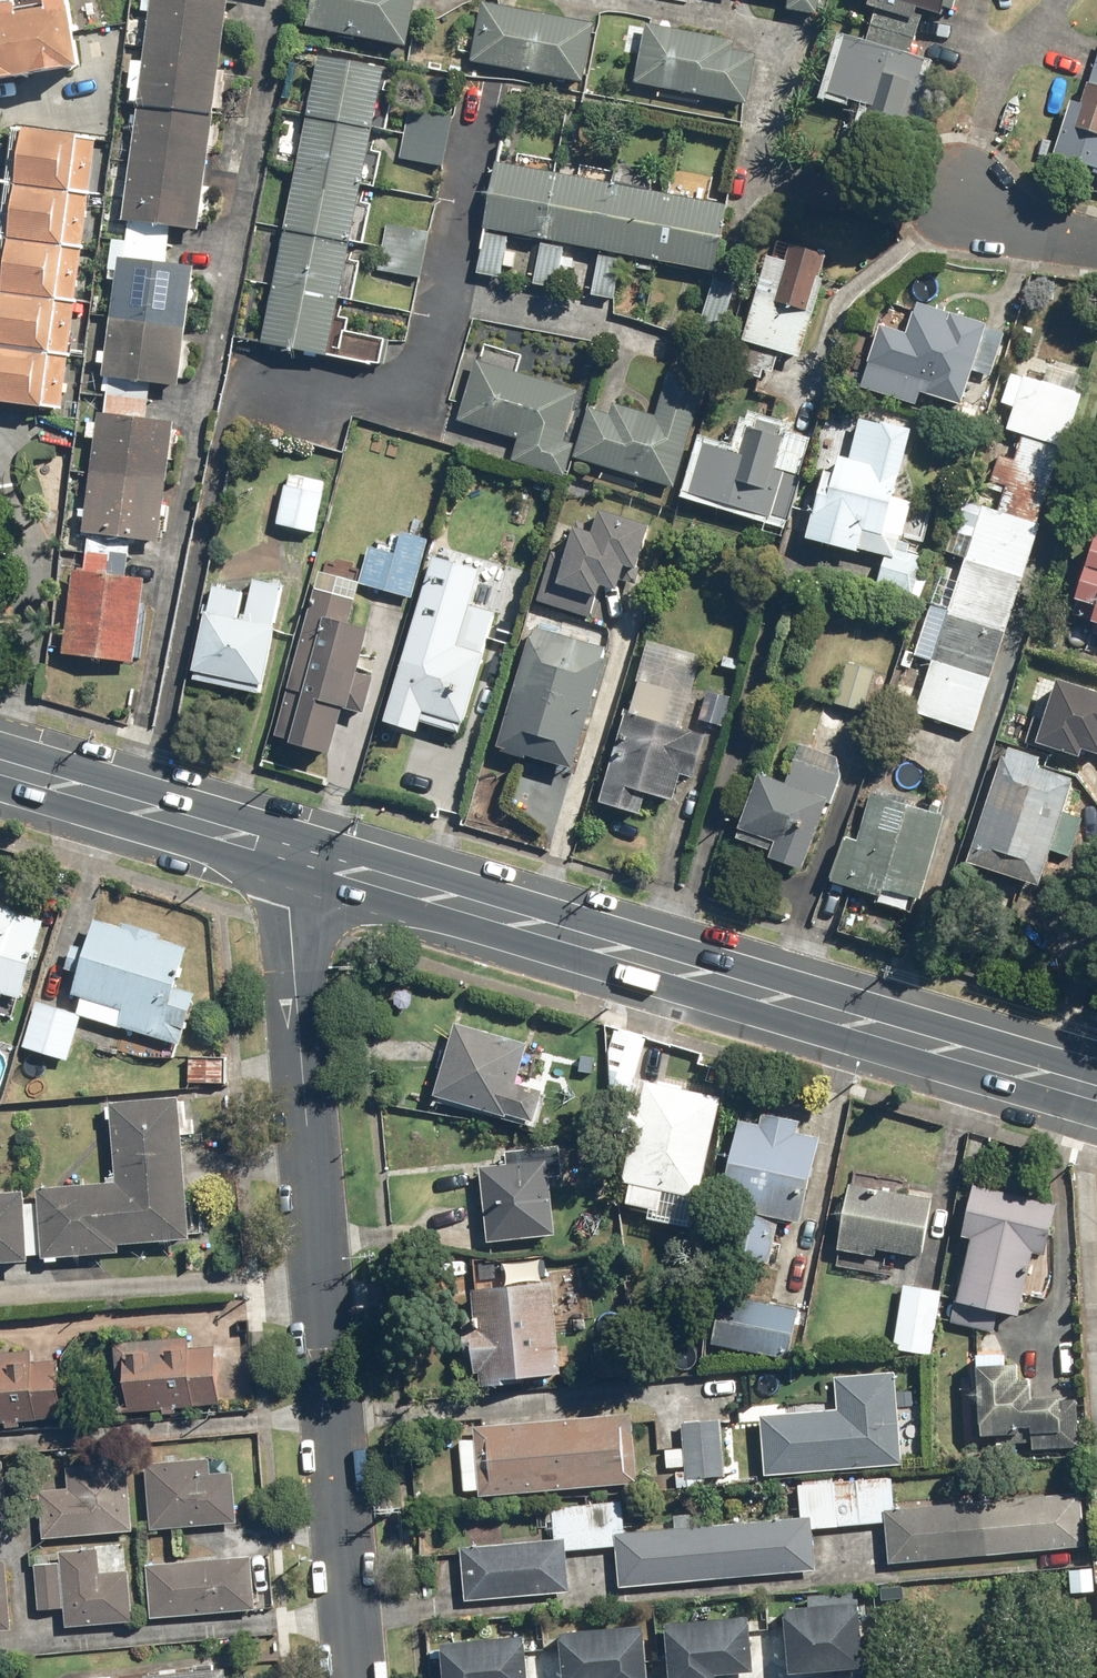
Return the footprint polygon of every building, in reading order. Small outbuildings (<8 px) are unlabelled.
[(81,69),(70,0),(67,0),(51,3),(53,13),(19,19),(17,8),(0,11),(0,16),(1,22),(0,23),(0,82),(81,69)] [(122,222),(198,231),(227,0),(150,0),(122,222)] [(305,29),(410,50),(417,13),(420,0),(310,0),(305,29)] [(785,8),(815,14),(818,0),(787,0),(785,8)] [(864,6),(872,8),(867,24),(913,38),(921,10),(939,15),(944,0),(866,0),(864,6)] [(594,22),(480,1),(469,62),(582,83),(594,22)] [(733,40),(644,23),(633,82),(745,103),(754,54),(731,50),(733,40)] [(862,41),(844,35),(826,92),(869,105),(860,134),(893,144),(900,121),(916,125),(930,75),(921,73),(925,60),(908,55),(913,38),(867,24),(862,41)] [(384,68),(318,55),(261,344),(328,357),(384,68)] [(1094,61),(1081,104),(1071,101),(1054,156),(1096,169),(1096,62),(1094,61)] [(451,115),(408,107),(398,157),(441,165),(451,115)] [(14,127),(0,239),(0,401),(63,408),(96,137),(14,127)] [(725,204),(496,162),(475,272),(500,277),(508,233),(541,239),(532,283),(556,287),(564,243),(598,249),(590,294),(613,298),(621,253),(713,270),(725,204)] [(429,231),(385,222),(375,268),(420,277),(429,231)] [(786,260),(766,254),(742,336),(736,334),(727,367),(760,377),(762,369),(771,372),(777,351),(800,357),(824,277),(818,276),(824,253),(790,244),(786,260)] [(192,265),(118,257),(104,378),(177,387),(192,265)] [(733,286),(713,280),(696,330),(717,336),(733,286)] [(989,325),(927,306),(925,314),(914,311),(903,345),(876,337),(867,366),(929,384),(926,393),(965,404),(989,325)] [(579,389),(476,359),(457,421),(518,439),(511,460),(563,476),(573,444),(564,441),(579,389)] [(704,381),(668,370),(655,413),(612,400),(608,412),(589,406),(573,459),(672,488),(704,381)] [(1081,394),(1024,376),(1007,429),(1020,434),(995,511),(980,507),(971,537),(954,531),(947,553),(964,558),(958,580),(938,573),(913,649),(932,655),(921,691),(894,682),(887,704),(972,731),(1039,525),(1034,523),(1059,447),(1063,449),(1081,394)] [(173,421),(98,412),(84,532),(159,541),(173,421)] [(835,474),(826,472),(809,538),(883,556),(875,587),(913,597),(923,556),(897,549),(901,533),(887,530),(912,433),(861,420),(851,458),(840,455),(835,474)] [(784,436),(748,425),(740,453),(702,442),(687,493),(771,518),(772,515),(788,520),(802,474),(774,466),(784,436)] [(325,483),(288,474),(276,525),(314,533),(325,483)] [(565,557),(547,552),(532,602),(593,620),(603,586),(619,591),(627,565),(637,568),(650,525),(600,510),(593,533),(574,528),(565,557)] [(394,555),(368,547),(358,582),(410,597),(427,540),(400,532),(394,555)] [(536,547),(506,539),(492,588),(522,596),(536,547)] [(1069,627),(1096,636),(1096,540),(1069,627)] [(146,576),(71,568),(62,653),(137,660),(146,576)] [(359,584),(318,573),(286,692),(364,713),(374,677),(343,668),(354,627),(348,626),(359,584)] [(243,593),(214,587),(209,610),(206,609),(191,681),(261,695),(276,625),(274,624),(282,586),(254,581),(246,620),(238,619),(243,593)] [(490,637),(416,614),(383,720),(419,731),(425,712),(463,724),(490,637)] [(606,647),(532,627),(498,749),(572,769),(606,647)] [(702,656),(648,641),(601,803),(641,814),(647,794),(673,801),(681,774),(694,777),(706,735),(681,728),(702,656)] [(711,691),(703,689),(692,726),(720,735),(742,661),(721,655),(711,691)] [(873,674),(845,666),(834,702),(862,710),(873,674)] [(1033,714),(1024,745),(1060,756),(1061,751),(1080,756),(1083,747),(1096,752),(1096,691),(1057,678),(1045,717),(1033,714)] [(1043,757),(1007,745),(968,861),(1041,886),(1053,851),(1069,856),(1082,818),(1065,812),(1076,777),(1040,765),(1043,757)] [(840,773),(795,757),(786,782),(758,772),(735,837),(772,850),(770,857),(806,870),(840,773)] [(946,814),(873,792),(859,839),(844,834),(830,880),(882,896),(884,888),(920,899),(946,814)] [(23,999),(46,921),(0,907),(0,992),(23,999)] [(118,1026),(181,1045),(197,992),(177,986),(189,946),(93,918),(71,994),(123,1010),(118,1026)] [(20,1046),(67,1061),(82,1014),(35,1000),(20,1046)] [(435,1097),(507,1117),(508,1114),(535,1122),(544,1090),(516,1082),(528,1042),(457,1022),(435,1097)] [(623,1180),(699,1197),(722,1097),(646,1080),(623,1180)] [(117,1244),(191,1238),(181,1099),(112,1104),(118,1181),(36,1187),(41,1260),(118,1254),(117,1244)] [(780,1218),(801,1223),(820,1136),(797,1132),(799,1121),(763,1113),(761,1123),(739,1118),(720,1205),(739,1209),(730,1254),(770,1263),(780,1218)] [(487,1241),(555,1234),(549,1176),(561,1175),(558,1144),(504,1150),(506,1164),(479,1166),(487,1241)] [(878,1248),(920,1256),(931,1198),(850,1182),(838,1248),(877,1255),(878,1248)] [(1033,1252),(1045,1255),(1056,1205),(977,1186),(966,1235),(973,1236),(958,1301),(1019,1315),(1033,1252)] [(33,1261),(28,1188),(0,1190),(0,1263),(33,1261)] [(478,1380),(560,1373),(552,1283),(471,1290),(473,1311),(460,1313),(464,1358),(476,1357),(478,1380)] [(893,1347),(929,1353),(940,1289),(904,1283),(893,1347)] [(708,1343),(791,1361),(803,1309),(720,1291),(708,1343)] [(114,1343),(119,1409),(219,1401),(215,1346),(185,1348),(184,1337),(114,1343)] [(60,1418),(55,1362),(29,1364),(28,1354),(0,1356),(0,1423),(60,1418)] [(1029,1449),(1080,1446),(1076,1395),(1034,1398),(1033,1378),(1018,1379),(1017,1363),(977,1365),(981,1438),(1028,1435),(1029,1449)] [(764,1475),(902,1463),(894,1371),(834,1376),(836,1407),(759,1414),(764,1475)] [(479,1495),(640,1482),(634,1412),(474,1425),(479,1495)] [(687,1478),(723,1475),(718,1419),(682,1422),(687,1478)] [(735,1473),(762,1472),(760,1449),(733,1451),(735,1473)] [(144,1463),(149,1530),(237,1523),(233,1472),(210,1474),(209,1457),(144,1463)] [(37,1490),(42,1538),(133,1529),(127,1462),(67,1467),(68,1487),(37,1490)] [(887,1563),(1085,1546),(1081,1493),(883,1510),(887,1563)] [(617,1586),(815,1570),(811,1516),(613,1532),(617,1586)] [(464,1600),(569,1591),(565,1538),(460,1546),(464,1600)] [(64,1607),(66,1626),(133,1620),(128,1569),(99,1571),(97,1545),(59,1549),(61,1562),(34,1564),(38,1609),(64,1607)] [(152,1616),(257,1607),(253,1553),(147,1561),(152,1616)] [(13,1629),(8,1559),(0,1559),(0,1630),(13,1629)] [(791,1607),(794,1664),(867,1660),(863,1589),(812,1592),(813,1606),(791,1607)] [(674,1677),(704,1677),(719,1677),(719,1669),(756,1666),(751,1608),(669,1615),(674,1677)] [(645,1618),(562,1624),(567,1677),(649,1677),(645,1618)] [(450,1677),(533,1677),(529,1631),(447,1637),(450,1677)] [(226,1667),(104,1677),(227,1677),(226,1667)]
